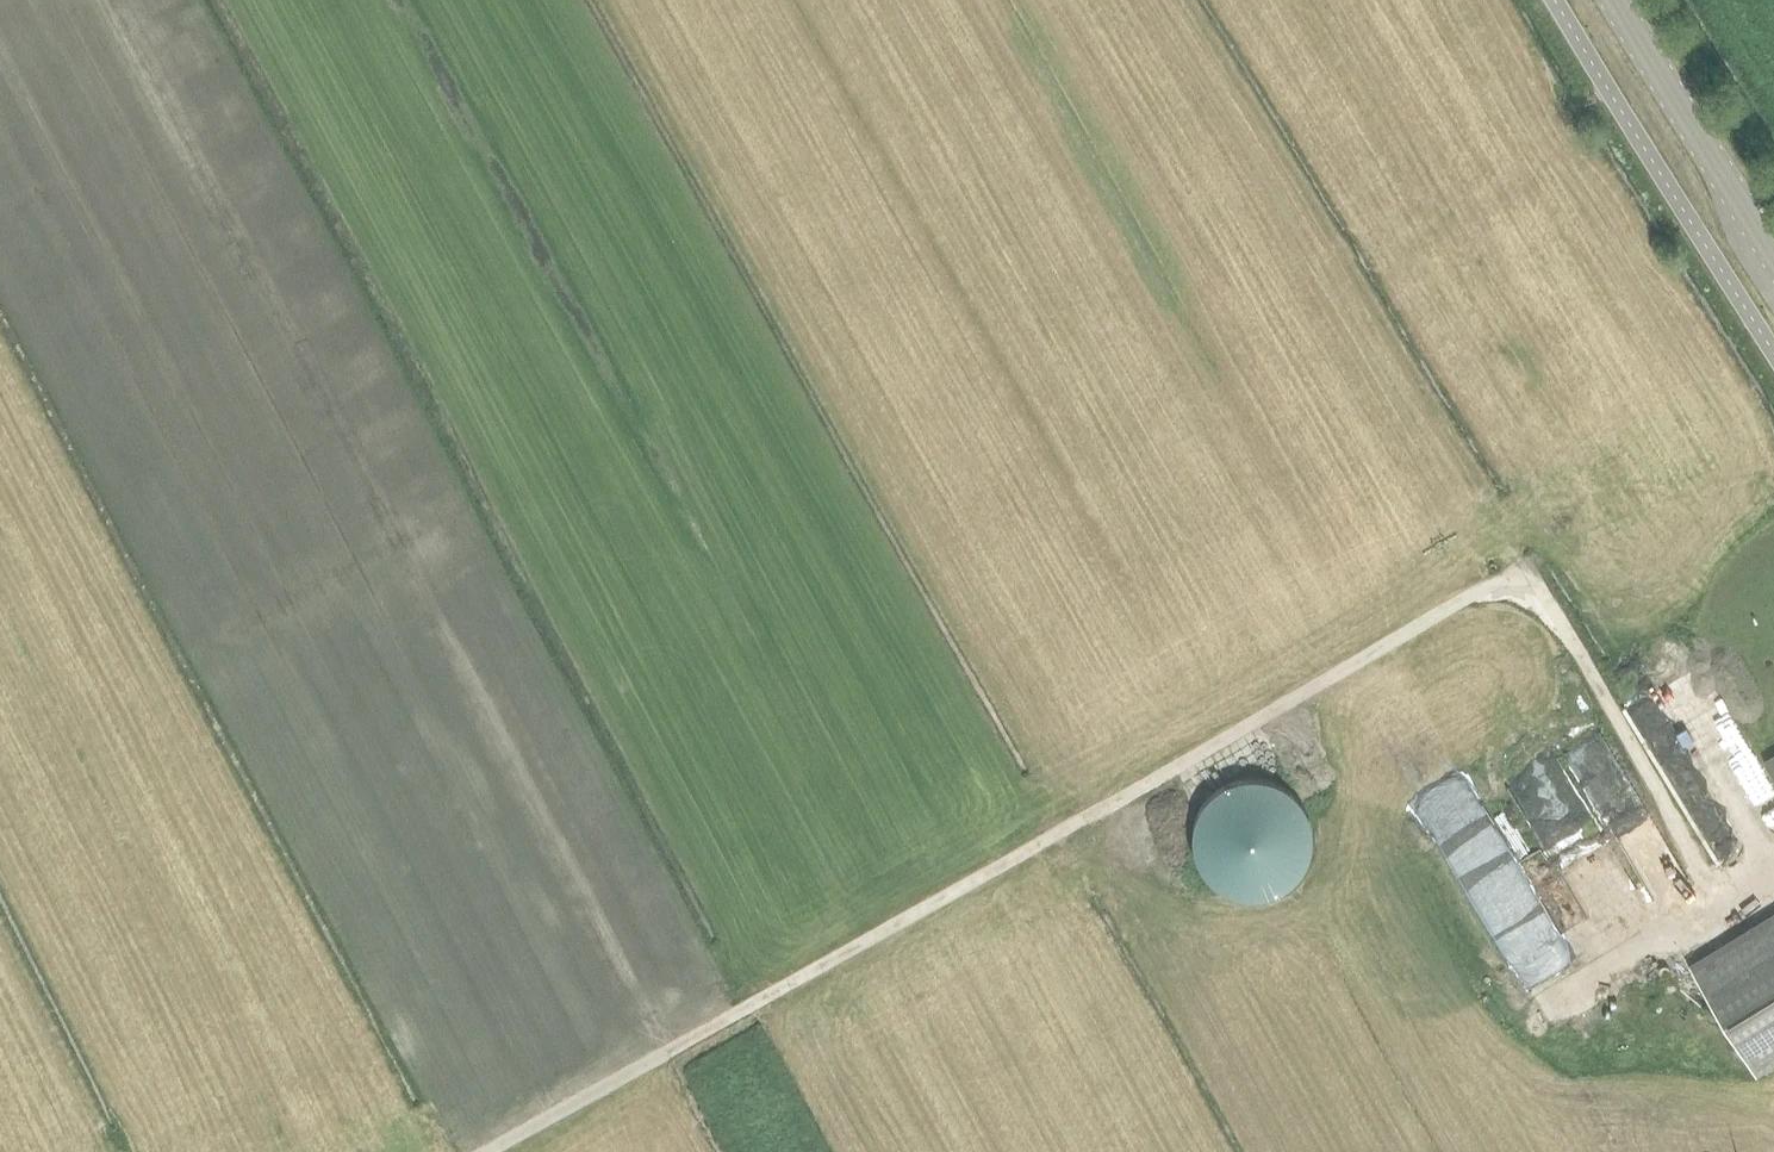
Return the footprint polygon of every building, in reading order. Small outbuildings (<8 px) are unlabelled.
[(1667,676),(1703,729),(1734,708),(1699,655),(1667,676)] [(1562,750),(1544,757),(1563,799),(1581,791),(1562,750)] [(1674,772),(1687,805),(1724,789),(1711,757),(1674,772)] [(1205,792),(1206,837),(1222,894),(1262,894),(1320,877),(1320,839),(1316,824),(1316,841),(1297,777),(1256,777),(1205,792)] [(1464,879),(1516,854),(1492,803),(1440,828),(1464,879)] [(1490,928),(1545,906),(1525,855),(1470,877),(1490,928)] [(1689,965),(1694,973),(1635,1009),(1629,998),(1472,1095),(1507,1151),(1679,1151),(1769,1096),(1754,1072),(1773,1060),(1773,915),(1689,965)]
